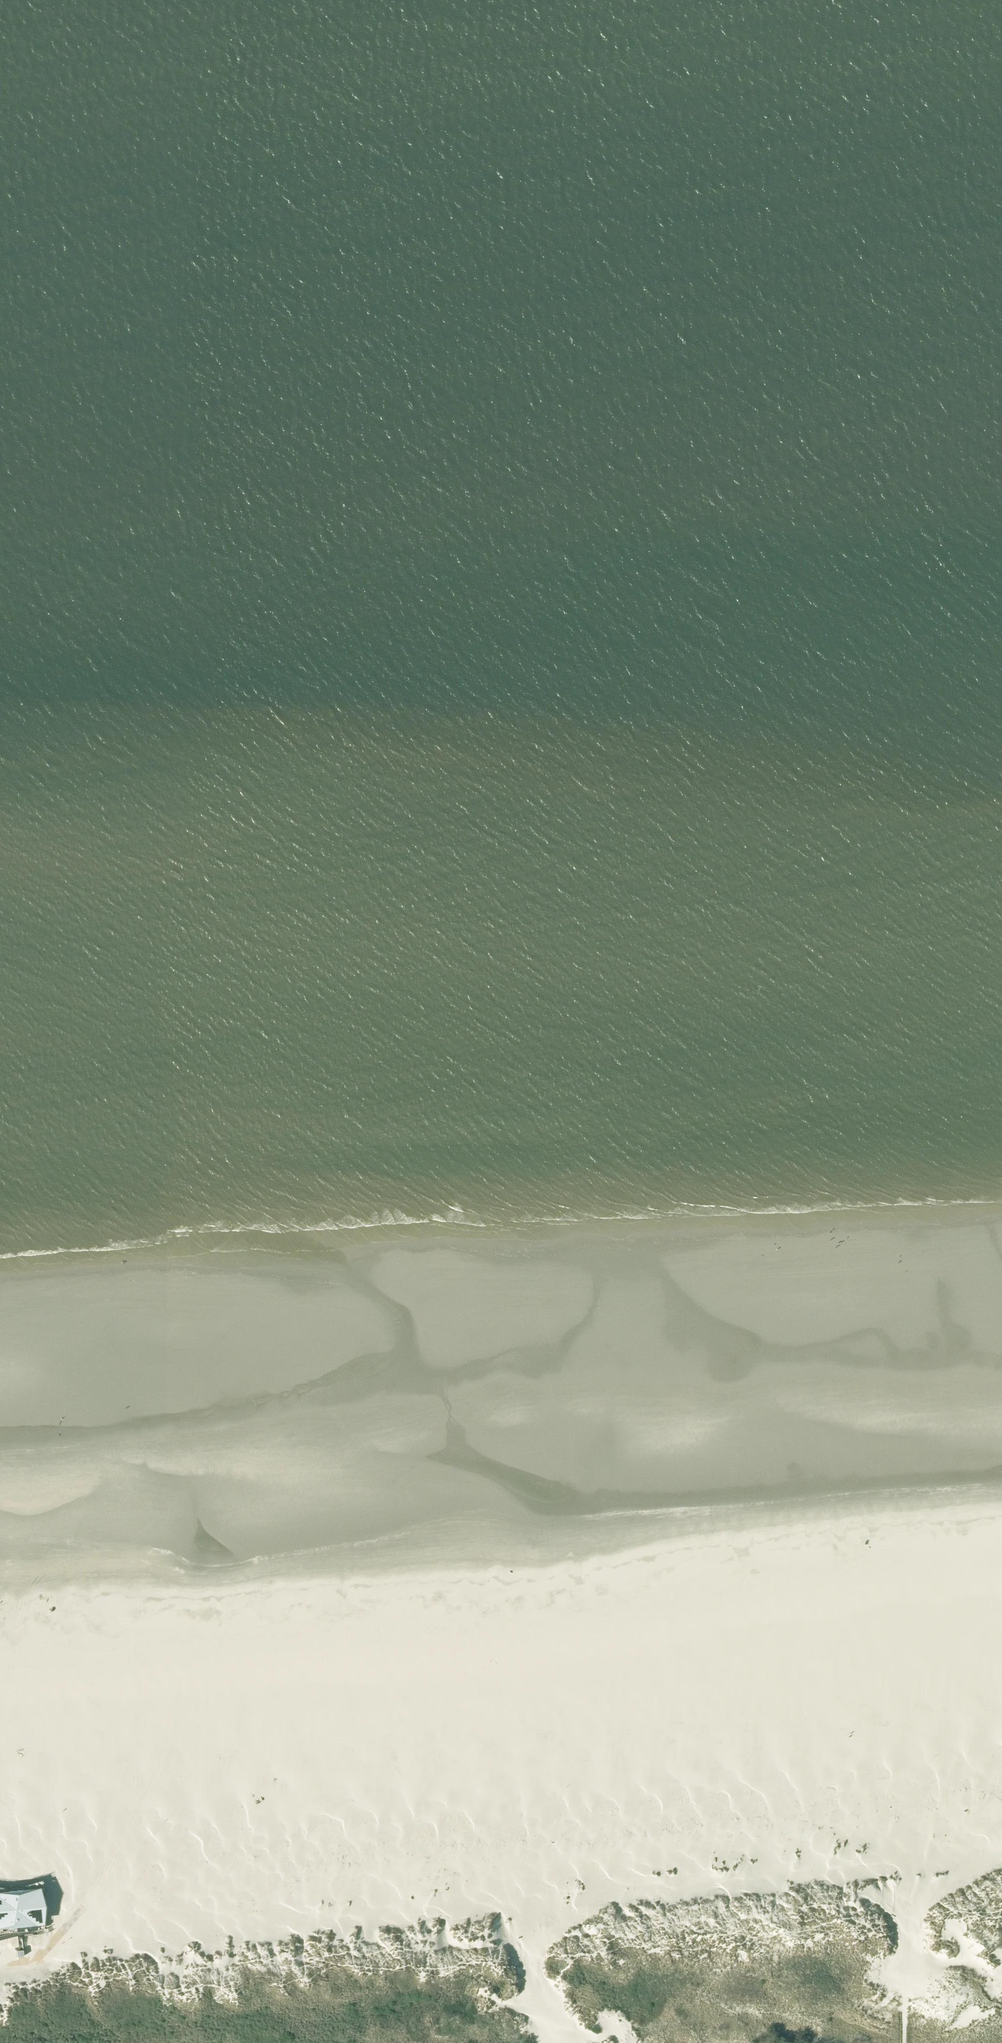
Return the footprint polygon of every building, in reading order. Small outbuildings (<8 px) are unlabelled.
[(4,1920),(4,1924),(11,1924),(11,1927),(41,1924),(39,1909),(44,1909),(42,1894),(38,1895),(37,1890),(25,1892),(25,1889),(8,1890),(8,1893),(0,1894),(0,1921),(4,1920)]
